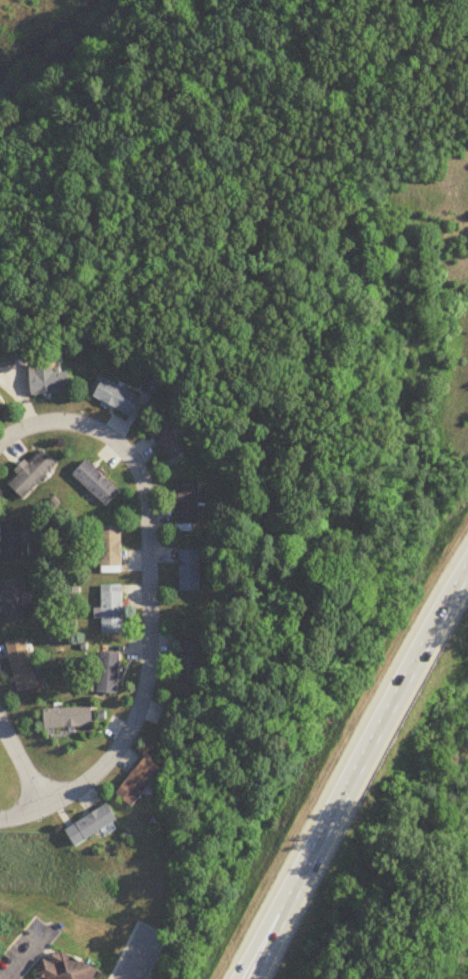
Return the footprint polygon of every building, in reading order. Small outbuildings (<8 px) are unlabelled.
[(16,349),(0,353),(0,369),(19,365),(16,349)] [(32,394),(70,394),(70,374),(54,374),(54,365),(32,365),(32,394)] [(130,417),(140,398),(104,378),(94,397),(130,417)] [(161,386),(148,379),(142,390),(155,397),(161,386)] [(0,393),(0,413),(9,408),(0,393)] [(148,430),(167,463),(185,453),(166,420),(148,430)] [(57,466),(43,451),(9,485),(24,500),(57,466)] [(73,475),(106,507),(119,494),(86,461),(73,475)] [(199,525),(199,482),(178,482),(178,531),(191,531),(191,525),(199,525)] [(2,560),(23,560),(23,519),(2,519),(2,560)] [(121,526),(100,526),(100,572),(121,572),(121,526)] [(201,550),(180,550),(180,592),(201,592),(201,550)] [(23,624),(23,581),(3,581),(3,624),(23,624)] [(101,608),(95,608),(95,619),(103,619),(103,633),(123,633),(123,586),(101,586),(101,608)] [(6,644),(18,694),(37,690),(25,640),(6,644)] [(183,680),(202,680),(202,642),(183,642),(183,680)] [(100,693),(120,693),(120,653),(100,653),(100,693)] [(92,708),(45,710),(46,730),(93,728),(92,708)] [(166,771),(150,757),(119,793),(136,807),(166,771)] [(121,822),(111,805),(67,830),(77,847),(121,822)] [(32,972),(47,978),(89,978),(97,967),(88,958),(73,963),(65,954),(50,960),(44,953),(34,957),(32,972)]
